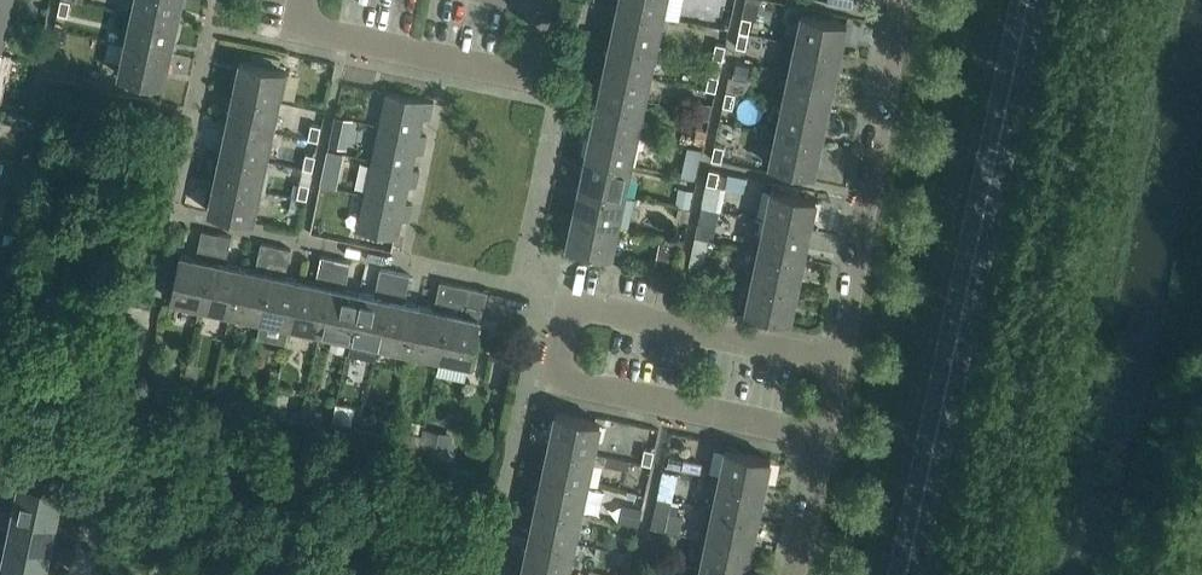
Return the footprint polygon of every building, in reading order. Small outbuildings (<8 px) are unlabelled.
[(7,19),(11,0),(0,0),(0,18),(7,19)] [(131,14),(176,24),(181,0),(134,0),(131,14)] [(662,16),(665,0),(618,0),(617,7),(662,16)] [(655,46),(662,16),(617,7),(610,36),(655,46)] [(793,44),(839,54),(846,23),(800,13),(793,44)] [(176,24),(131,14),(124,44),(169,54),(176,24)] [(738,31),(748,33),(752,18),(741,16),(738,31)] [(738,31),(735,46),(745,48),(748,33),(738,31)] [(649,75),(655,46),(610,36),(604,66),(649,75)] [(725,45),(715,43),(712,58),(722,60),(725,45)] [(169,54),(124,44),(117,75),(162,85),(169,54)] [(839,54),(793,44),(787,74),(833,84),(839,54)] [(252,53),(250,63),(278,69),(281,59),(252,53)] [(239,61),(233,91),(278,101),(285,71),(278,69),(250,63),(239,61)] [(749,66),(735,63),(732,77),(746,80),(749,66)] [(643,105),(649,75),(604,66),(598,96),(643,105)] [(833,84),(787,74),(781,104),(827,113),(833,84)] [(705,89),(715,91),(718,77),(708,75),(705,89)] [(278,101),(233,91),(226,122),(272,131),(278,101)] [(423,112),(431,113),(433,102),(386,92),(379,127),(419,135),(419,134),(423,112)] [(643,105),(598,96),(591,126),(636,135),(643,105)] [(695,116),(709,119),(712,104),(698,101),(695,116)] [(827,113),(781,104),(774,133),(820,143),(827,113)] [(349,135),(352,119),(335,115),(331,131),(349,135)] [(272,131),(226,122),(220,152),(266,161),(272,131)] [(320,126),(311,124),(308,138),(317,140),(320,126)] [(636,135),(591,126),(585,156),(630,166),(636,135)] [(426,136),(419,134),(419,135),(379,127),(371,160),(411,169),(416,146),(423,147),(426,136)] [(703,145),(707,131),(696,128),(693,143),(703,145)] [(820,143),(774,133),(767,170),(782,174),(783,167),(814,174),(820,143)] [(343,153),(327,150),(324,164),(340,168),(343,153)] [(266,161),(220,152),(214,181),(259,191),(266,161)] [(630,166),(585,156),(578,185),(624,195),(630,166)] [(680,177),(694,180),(698,162),(684,159),(680,177)] [(419,170),(411,169),(371,160),(364,194),(405,203),(409,180),(417,181),(419,170)] [(207,212),(253,221),(259,191),(214,181),(207,212)] [(572,215),(617,225),(624,195),(578,185),(572,215)] [(690,208),(693,191),(678,188),(675,205),(690,208)] [(763,220),(809,229),(815,198),(770,189),(763,220)] [(411,204),(405,203),(364,194),(357,230),(397,238),(402,214),(409,216),(411,204)] [(303,199),(291,197),(287,212),(299,214),(303,199)] [(690,209),(678,207),(675,219),(688,222),(690,209)] [(617,225),(572,215),(565,246),(611,256),(617,225)] [(757,250),(802,259),(809,229),(763,220),(757,250)] [(168,300),(200,307),(216,234),(200,230),(194,258),(178,255),(168,300)] [(225,264),(231,237),(216,234),(200,307),(230,313),(240,268),(225,264)] [(259,319),(275,246),(260,243),(254,271),(240,268),(230,313),(259,319)] [(653,269),(672,273),(678,248),(659,244),(653,269)] [(275,246),(259,319),(289,326),(299,280),(284,277),(290,249),(275,246)] [(802,259),(757,250),(751,279),(796,289),(802,259)] [(319,332),(335,259),(320,256),(314,283),(299,280),(289,326),(319,332)] [(705,260),(690,257),(688,266),(703,269),(705,260)] [(349,339),(359,293),(344,290),(350,262),(335,259),(319,332),(349,339)] [(359,293),(349,339),(379,345),(394,272),(379,269),(373,296),(359,293)] [(408,351),(418,306),(403,303),(409,275),(394,272),(379,345),(408,351)] [(796,289),(751,279),(744,310),(790,320),(796,289)] [(418,306),(408,351),(438,358),(454,285),(439,281),(433,309),(418,306)] [(454,285),(438,358),(469,364),(479,318),(481,318),(486,292),(454,285)] [(181,386),(179,400),(192,402),(195,388),(181,386)] [(228,405),(209,401),(207,414),(239,422),(242,408),(244,395),(230,392),(228,405)] [(256,412),(242,408),(239,422),(253,426),(256,412)] [(285,408),(281,424),(294,427),(298,411),(285,408)] [(307,412),(303,430),(316,433),(320,415),(307,412)] [(554,413),(548,443),(593,453),(599,423),(554,413)] [(420,422),(411,421),(409,432),(418,434),(420,422)] [(453,434),(423,428),(418,454),(454,461),(457,445),(451,443),(453,434)] [(548,443),(541,473),(587,483),(593,453),(548,443)] [(725,449),(718,479),(763,489),(770,458),(725,449)] [(629,461),(606,456),(604,465),(627,470),(629,461)] [(684,458),(681,471),(699,475),(702,462),(684,458)] [(676,472),(663,469),(656,498),(670,501),(676,472)] [(535,503),(580,513),(587,483),(541,473),(535,503)] [(757,519),(763,489),(718,479),(712,509),(757,519)] [(13,512),(54,521),(61,491),(19,482),(13,512)] [(656,498),(650,527),(664,530),(670,501),(656,498)] [(529,533),(574,543),(580,513),(535,503),(529,533)] [(618,522),(637,526),(641,507),(622,503),(618,522)] [(750,549),(757,519),(712,509),(705,540),(750,549)] [(7,540),(48,549),(54,521),(13,512),(7,540)] [(695,526),(682,523),(680,533),(692,536),(695,526)] [(522,563),(568,573),(574,543),(529,533),(522,563)] [(32,574),(43,574),(48,549),(7,540),(1,568),(32,574)] [(750,549),(705,540),(699,569),(728,574),(745,574),(750,549)] [(610,560),(628,564),(630,553),(612,550),(610,560)] [(522,563),(520,574),(567,574),(568,573),(522,563)]
